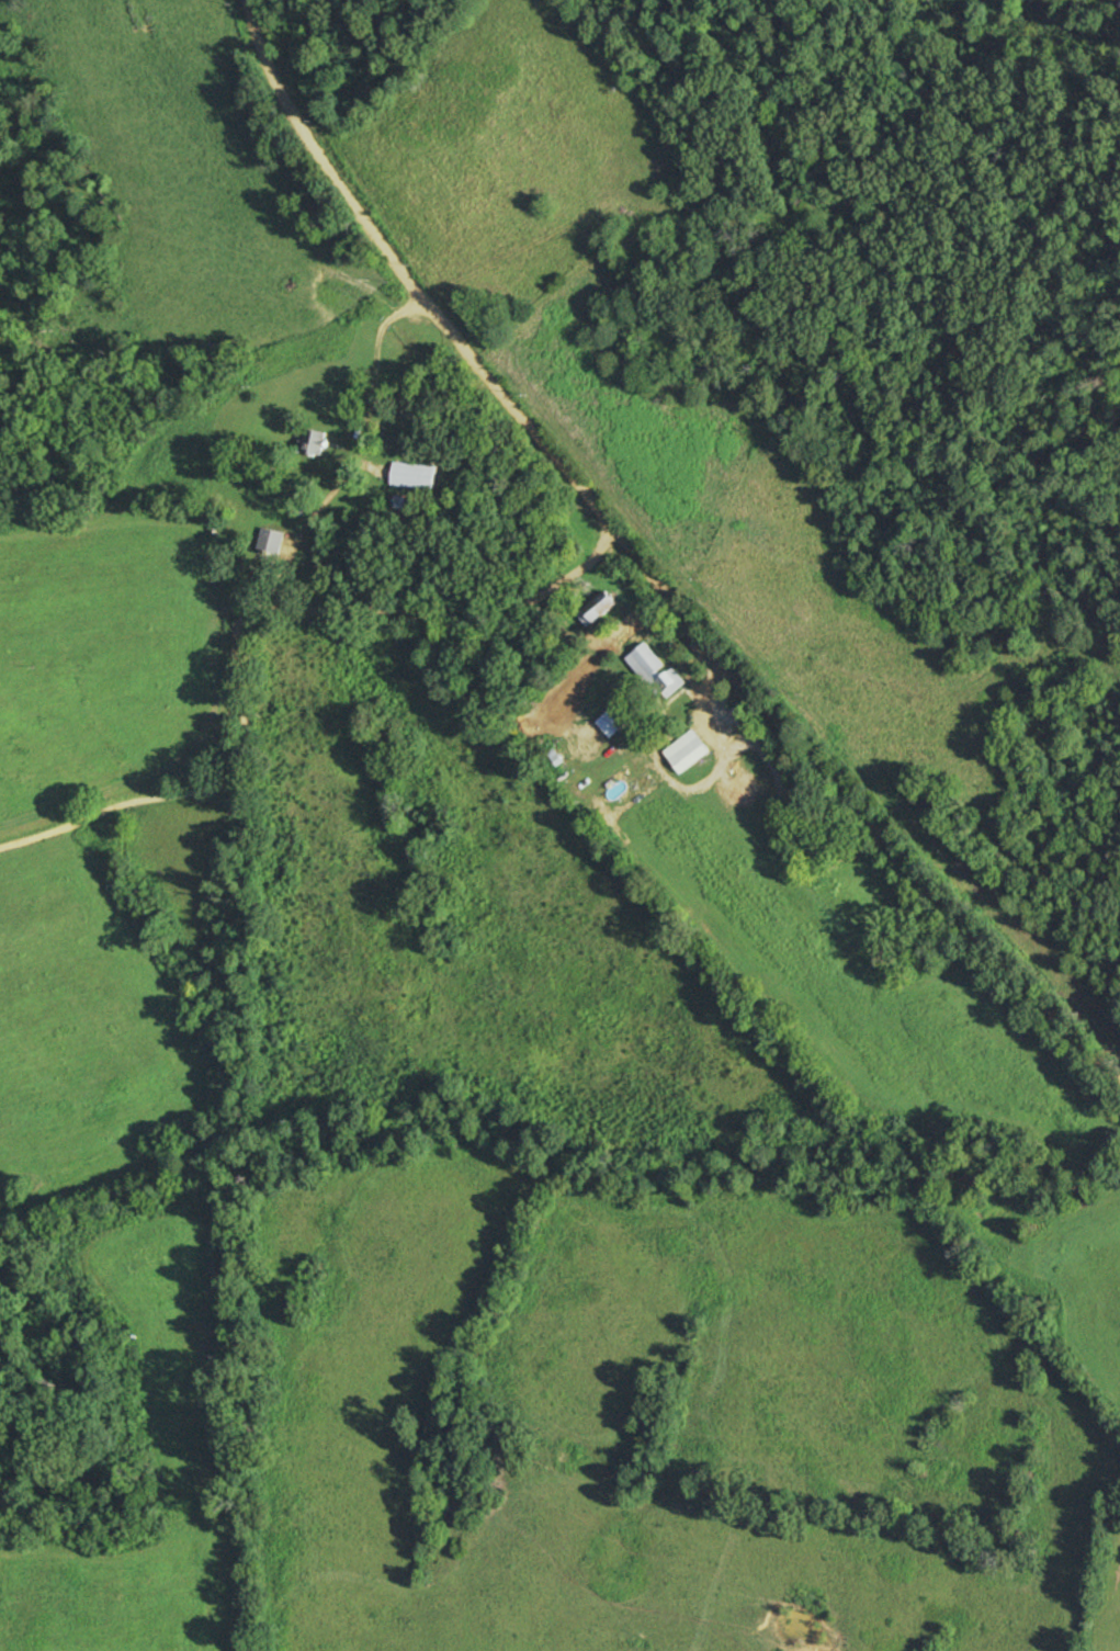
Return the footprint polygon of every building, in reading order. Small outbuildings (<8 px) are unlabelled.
[(300,452),(324,455),(326,431),(302,429),(300,452)] [(393,486),(437,487),(438,465),(394,463),(393,486)] [(619,603),(608,590),(585,609),(596,623),(619,603)] [(688,681),(673,666),(656,683),(670,698),(688,681)] [(619,730),(636,718),(624,700),(607,712),(619,730)] [(671,746),(688,769),(712,752),(695,728),(671,746)]
